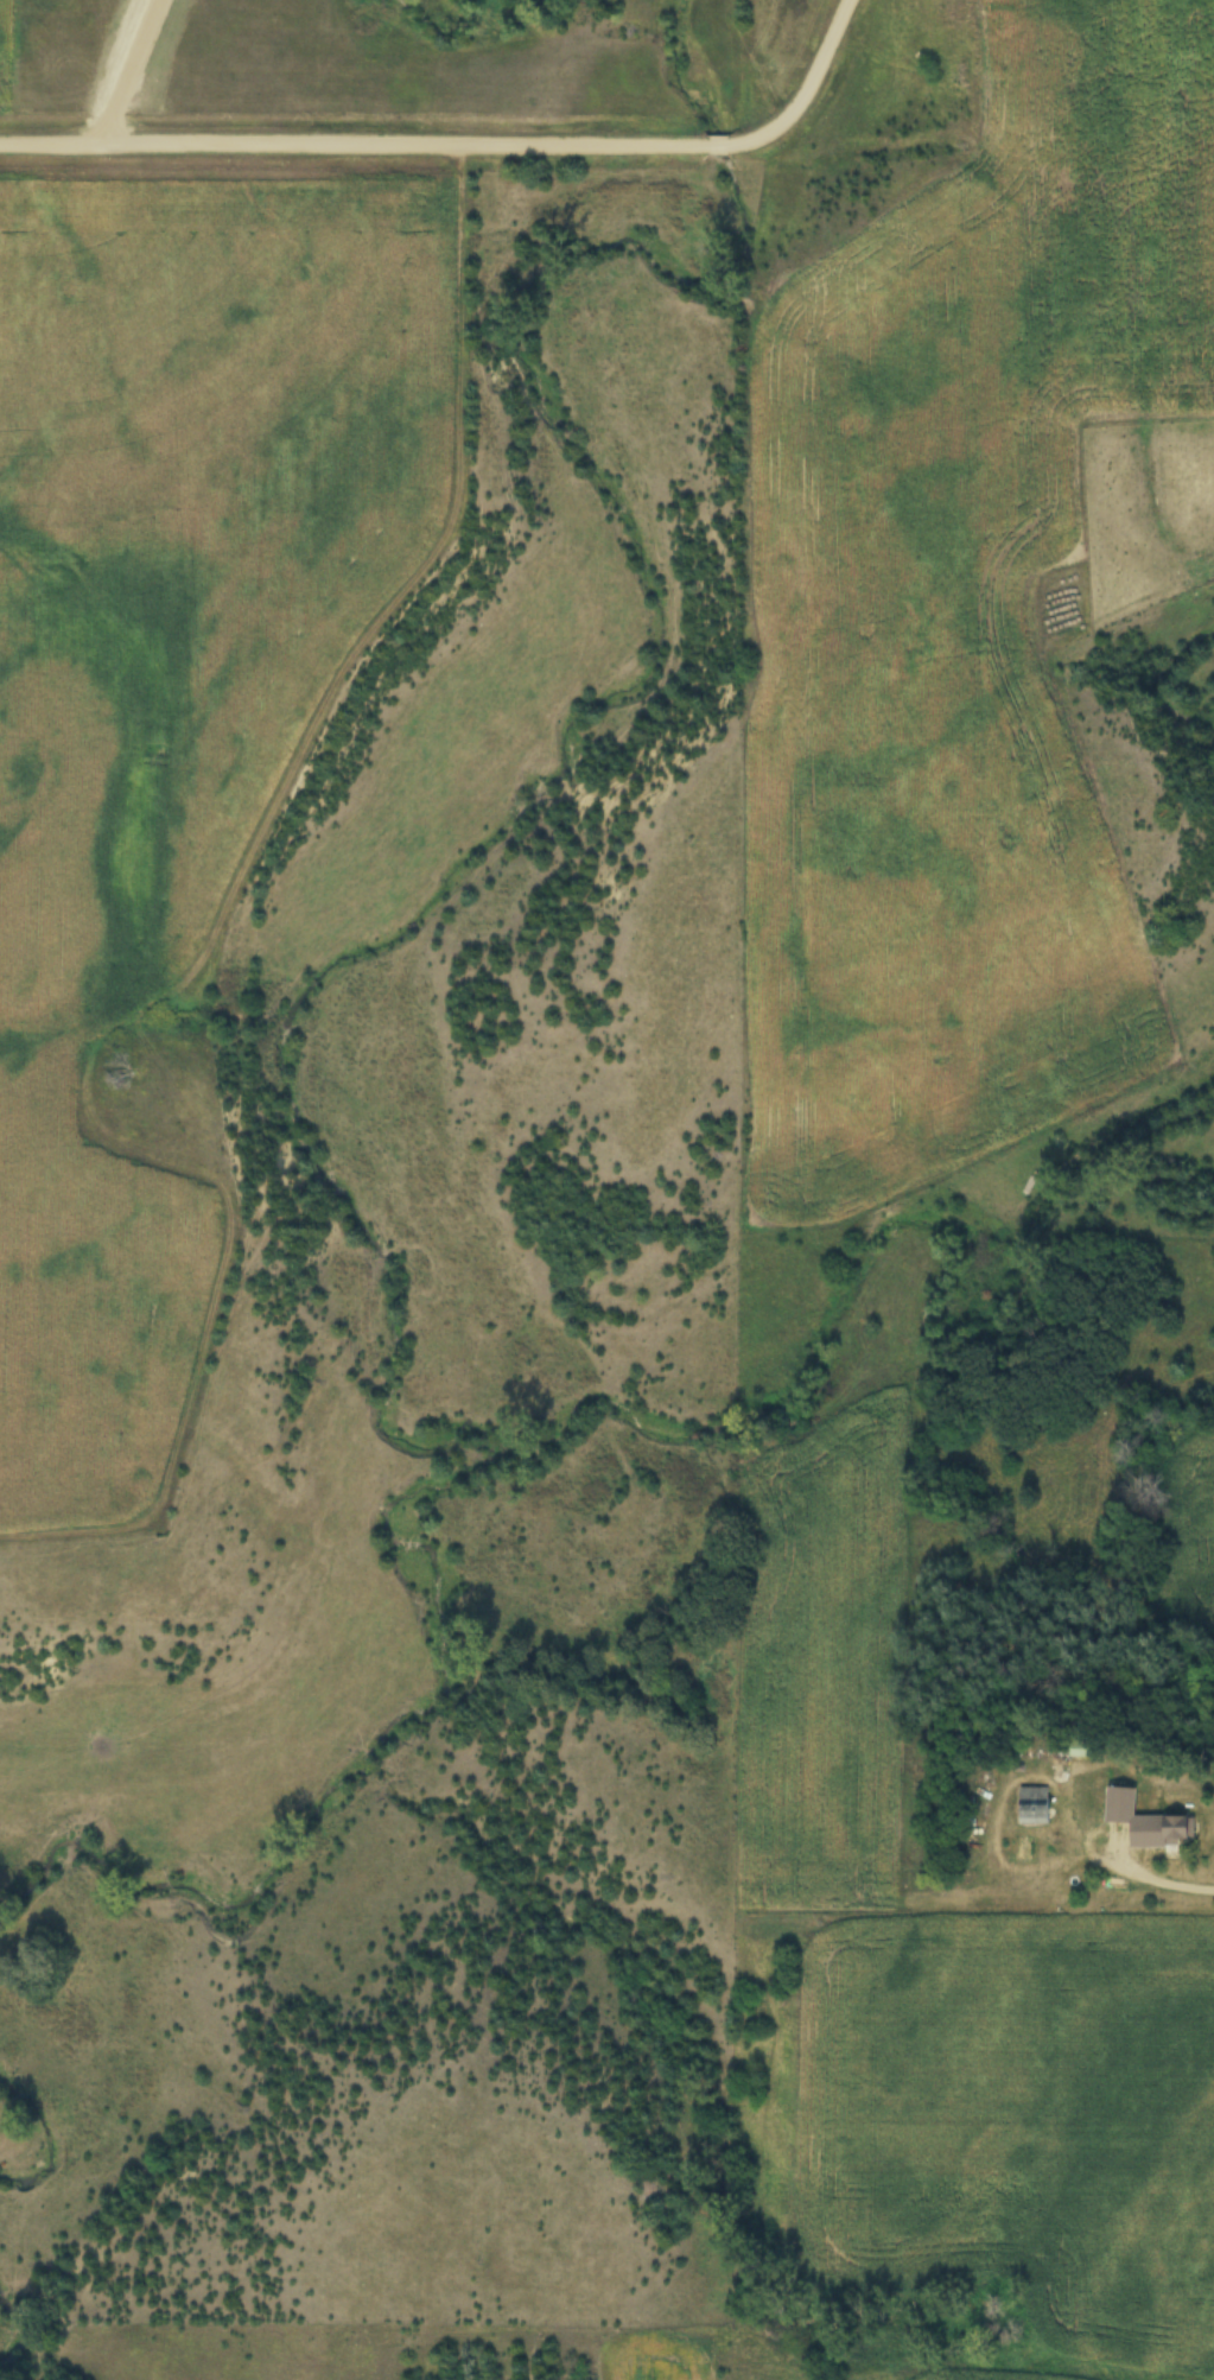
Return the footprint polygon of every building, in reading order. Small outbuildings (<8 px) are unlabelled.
[(1048,1788),(1018,1788),(1018,1825),(1048,1825),(1048,1788)] [(1161,1844),(1193,1844),(1193,1817),(1161,1817),(1161,1844)]
